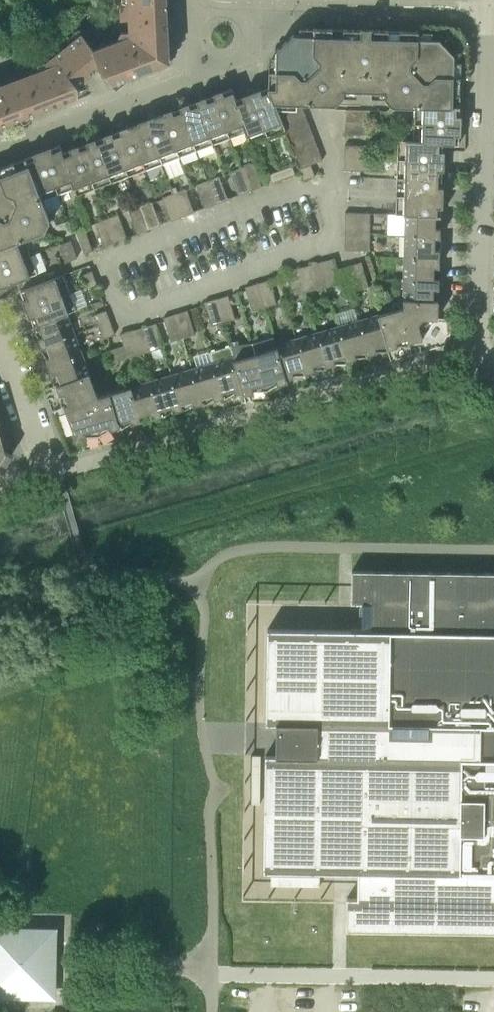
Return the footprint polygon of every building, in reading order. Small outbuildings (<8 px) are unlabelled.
[(36,113),(68,99),(76,97),(90,94),(87,89),(81,91),(77,86),(101,67),(113,83),(133,75),(165,63),(164,42),(168,41),(166,0),(123,0),(121,32),(119,35),(120,39),(94,49),(82,34),(40,68),(38,64),(20,71),(0,78),(0,126),(5,132),(12,126),(10,121),(20,118),(24,122),(27,121),(36,114),(36,113)] [(364,29),(345,29),(313,28),(313,35),(293,35),(277,50),(276,70),(269,70),(268,88),(273,102),(301,103),(311,103),(335,104),(343,96),(344,90),(363,90),(384,91),(385,97),(392,105),(460,107),(462,43),(451,31),(364,29)] [(250,143),(268,136),(251,94),(236,100),(232,88),(230,89),(246,131),(250,143)] [(285,130),(282,123),(273,102),(268,88),(251,94),(268,136),(285,130)] [(229,138),(246,131),(230,89),(213,95),(229,138)] [(213,144),(229,138),(213,95),(197,102),(213,144)] [(195,150),(213,144),(197,102),(180,108),(195,150)] [(282,123),(305,114),(301,103),(273,102),(282,123)] [(414,123),(459,125),(460,107),(415,106),(414,123)] [(180,156),(195,150),(180,108),(163,114),(179,157),(180,156)] [(345,122),(370,122),(370,110),(345,109),(345,122)] [(162,163),(179,157),(163,114),(146,121),(162,163)] [(286,135),(310,126),(305,114),(282,123),(285,130),(286,135)] [(145,170),(162,163),(146,121),(129,128),(145,170)] [(345,134),(370,135),(370,122),(345,122),(345,134)] [(414,140),(459,142),(459,125),(414,123),(414,140)] [(291,146),(314,137),(310,126),(286,135),(291,146)] [(129,176),(145,170),(129,128),(113,134),(129,176)] [(111,182),(129,176),(113,134),(95,140),(111,182)] [(295,157),(318,149),(314,137),(291,146),(295,157)] [(95,189),(111,182),(95,140),(79,146),(95,189)] [(397,159),(442,160),(443,143),(459,144),(459,142),(414,140),(414,141),(398,140),(397,159)] [(77,195),(95,189),(79,146),(63,152),(60,145),(59,146),(74,188),(77,195)] [(344,158),(369,158),(369,146),(345,145),(344,158)] [(58,194),(74,188),(59,146),(42,152),(58,194)] [(311,164),(323,160),(318,149),(295,157),(299,169),(311,164)] [(42,200),(58,194),(42,152),(26,158),(42,200)] [(42,200),(26,158),(0,168),(0,248),(23,239),(25,239),(45,231),(50,221),(42,200)] [(344,170),(369,171),(369,158),(344,158),(344,170)] [(397,177),(442,178),(442,160),(397,159),(397,177)] [(250,191),(262,186),(253,163),(241,167),(250,191)] [(304,180),(315,175),(311,164),(299,169),(304,180)] [(284,178),(295,174),(292,165),(281,170),(284,178)] [(239,195),(250,191),(241,167),(230,172),(239,195)] [(272,182),(284,178),(281,170),(270,174),(272,182)] [(217,204),(228,199),(219,176),(208,180),(217,204)] [(397,177),(396,187),(396,203),(396,214),(406,215),(441,216),(441,205),(442,188),(442,178),(397,177)] [(205,208),(217,204),(208,180),(196,185),(205,208)] [(183,216),(194,212),(185,189),(174,193),(183,216)] [(171,221),(183,216),(174,193),(162,198),(171,221)] [(149,229),(161,225),(152,202),(140,206),(149,229)] [(137,234),(149,229),(140,206),(129,210),(137,234)] [(345,225),(370,226),(370,213),(345,212),(345,225)] [(115,242),(127,238),(118,214),(107,219),(115,242)] [(405,235),(440,236),(441,227),(442,227),(442,216),(441,216),(406,215),(405,235)] [(104,246),(115,242),(107,219),(95,223),(104,246)] [(345,238),(370,238),(370,226),(345,225),(345,238)] [(76,230),(80,242),(89,239),(84,227),(76,230)] [(405,257),(440,258),(440,249),(441,249),(442,238),(440,238),(440,236),(405,235),(405,257)] [(345,250),(370,251),(370,238),(345,238),(345,250)] [(31,256),(25,239),(23,239),(0,248),(0,267),(31,256)] [(89,239),(80,242),(85,254),(93,251),(89,239)] [(62,254),(74,249),(71,240),(59,245),(62,254)] [(65,262),(77,258),(74,249),(62,254),(65,262)] [(17,281),(38,273),(31,256),(0,267),(0,287),(17,281)] [(404,278),(439,279),(439,278),(440,278),(441,267),(439,267),(440,258),(405,257),(404,278)] [(329,286),(341,282),(338,268),(335,258),(322,261),(329,286)] [(317,289),(329,286),(322,261),(311,264),(317,289)] [(352,274),(364,270),(361,262),(349,265),(352,274)] [(305,292),(317,289),(311,264),(299,268),(305,292)] [(354,282),(352,274),(349,265),(338,268),(341,282),(344,293),(356,290),(354,282)] [(293,295),(305,292),(299,268),(287,271),(293,295)] [(354,282),(366,278),(364,270),(352,274),(354,282)] [(88,285),(96,282),(92,271),(84,274),(88,285)] [(27,308),(69,292),(63,275),(21,291),(27,308)] [(356,290),(368,286),(366,278),(354,282),(356,290)] [(404,299),(438,300),(440,300),(440,289),(439,289),(439,279),(404,278),(404,299)] [(264,307),(276,304),(269,279),(257,283),(264,307)] [(93,297),(101,294),(96,282),(88,285),(93,297)] [(252,311),(264,307),(257,283),(245,287),(252,311)] [(34,326),(66,314),(76,310),(69,292),(27,308),(34,326)] [(223,323),(236,319),(228,295),(217,298),(223,323)] [(211,326),(223,323),(217,298),(204,302),(211,326)] [(400,308),(410,342),(423,338),(421,333),(426,332),(432,323),(433,318),(438,318),(438,300),(404,299),(403,307),(400,308)] [(409,342),(410,342),(400,308),(379,314),(389,348),(398,345),(410,345),(409,342)] [(97,323),(109,318),(106,310),(94,315),(97,323)] [(183,338),(195,334),(188,310),(176,314),(183,338)] [(41,346),(74,333),(66,314),(34,326),(34,327),(31,328),(38,337),(41,346)] [(171,342),(183,338),(176,314),(163,317),(171,342)] [(388,348),(389,348),(379,314),(358,321),(368,354),(377,352),(389,351),(388,348)] [(100,331),(112,326),(109,318),(97,323),(100,331)] [(367,354),(368,354),(358,321),(338,327),(347,360),(356,358),(368,357),(367,354)] [(151,351),(163,347),(156,323),(144,327),(151,351)] [(103,339),(115,334),(112,326),(100,331),(103,339)] [(140,354),(151,351),(144,327),(132,330),(140,354)] [(347,360),(338,327),(317,333),(326,366),(335,364),(347,363),(347,360)] [(127,358),(140,354),(132,330),(120,334),(124,346),(127,358)] [(49,366),(82,354),(74,333),(41,346),(42,347),(39,348),(46,358),(49,366)] [(326,366),(317,333),(296,339),(306,372),(315,370),(327,369),(326,366)] [(305,373),(306,372),(296,339),(274,345),(275,348),(285,378),(286,382),(287,381),(287,378),(294,376),(306,375),(305,373)] [(119,360),(127,358),(124,346),(116,348),(119,360)] [(111,363),(119,360),(116,348),(108,350),(111,363)] [(278,384),(286,382),(285,378),(275,348),(256,354),(267,391),(278,384)] [(57,386),(89,374),(82,354),(49,366),(52,374),(53,386),(56,385),(57,386)] [(253,391),(267,391),(256,354),(236,360),(235,357),(234,357),(242,391),(243,394),(253,391)] [(235,393),(242,391),(234,357),(213,363),(223,396),(224,396),(225,399),(235,393)] [(214,399),(223,396),(213,363),(192,369),(202,402),(203,402),(204,405),(214,399)] [(193,405),(202,402),(192,369),(171,375),(181,409),(182,408),(183,411),(193,405)] [(87,400),(98,396),(89,374),(57,386),(60,395),(61,406),(64,405),(64,406),(87,400)] [(171,375),(151,381),(161,415),(162,414),(163,417),(173,411),(181,409),(171,375)] [(152,417),(161,415),(151,381),(130,387),(140,421),(141,420),(142,423),(152,417)] [(131,423),(140,421),(130,387),(109,393),(119,427),(120,426),(121,429),(131,423)] [(110,429),(119,427),(109,393),(98,396),(87,400),(98,436),(99,436),(110,429)] [(86,436),(98,436),(87,400),(64,406),(77,439),(86,436)] [(8,460),(11,455),(0,448),(0,455),(8,460)] [(6,464),(8,460),(0,455),(0,461),(6,464)] [(264,871),(334,872),(358,872),(357,899),(347,898),(346,900),(346,931),(383,931),(493,933),(493,573),(352,571),(351,601),(351,628),(268,626),(266,723),(276,723),(276,751),(276,755),(266,755),(264,871)] [(247,755),(246,803),(260,803),(261,755),(247,755)] [(268,890),(316,890),(317,876),(269,876),(268,890)] [(45,987),(46,939),(0,938),(0,986),(45,987)]
